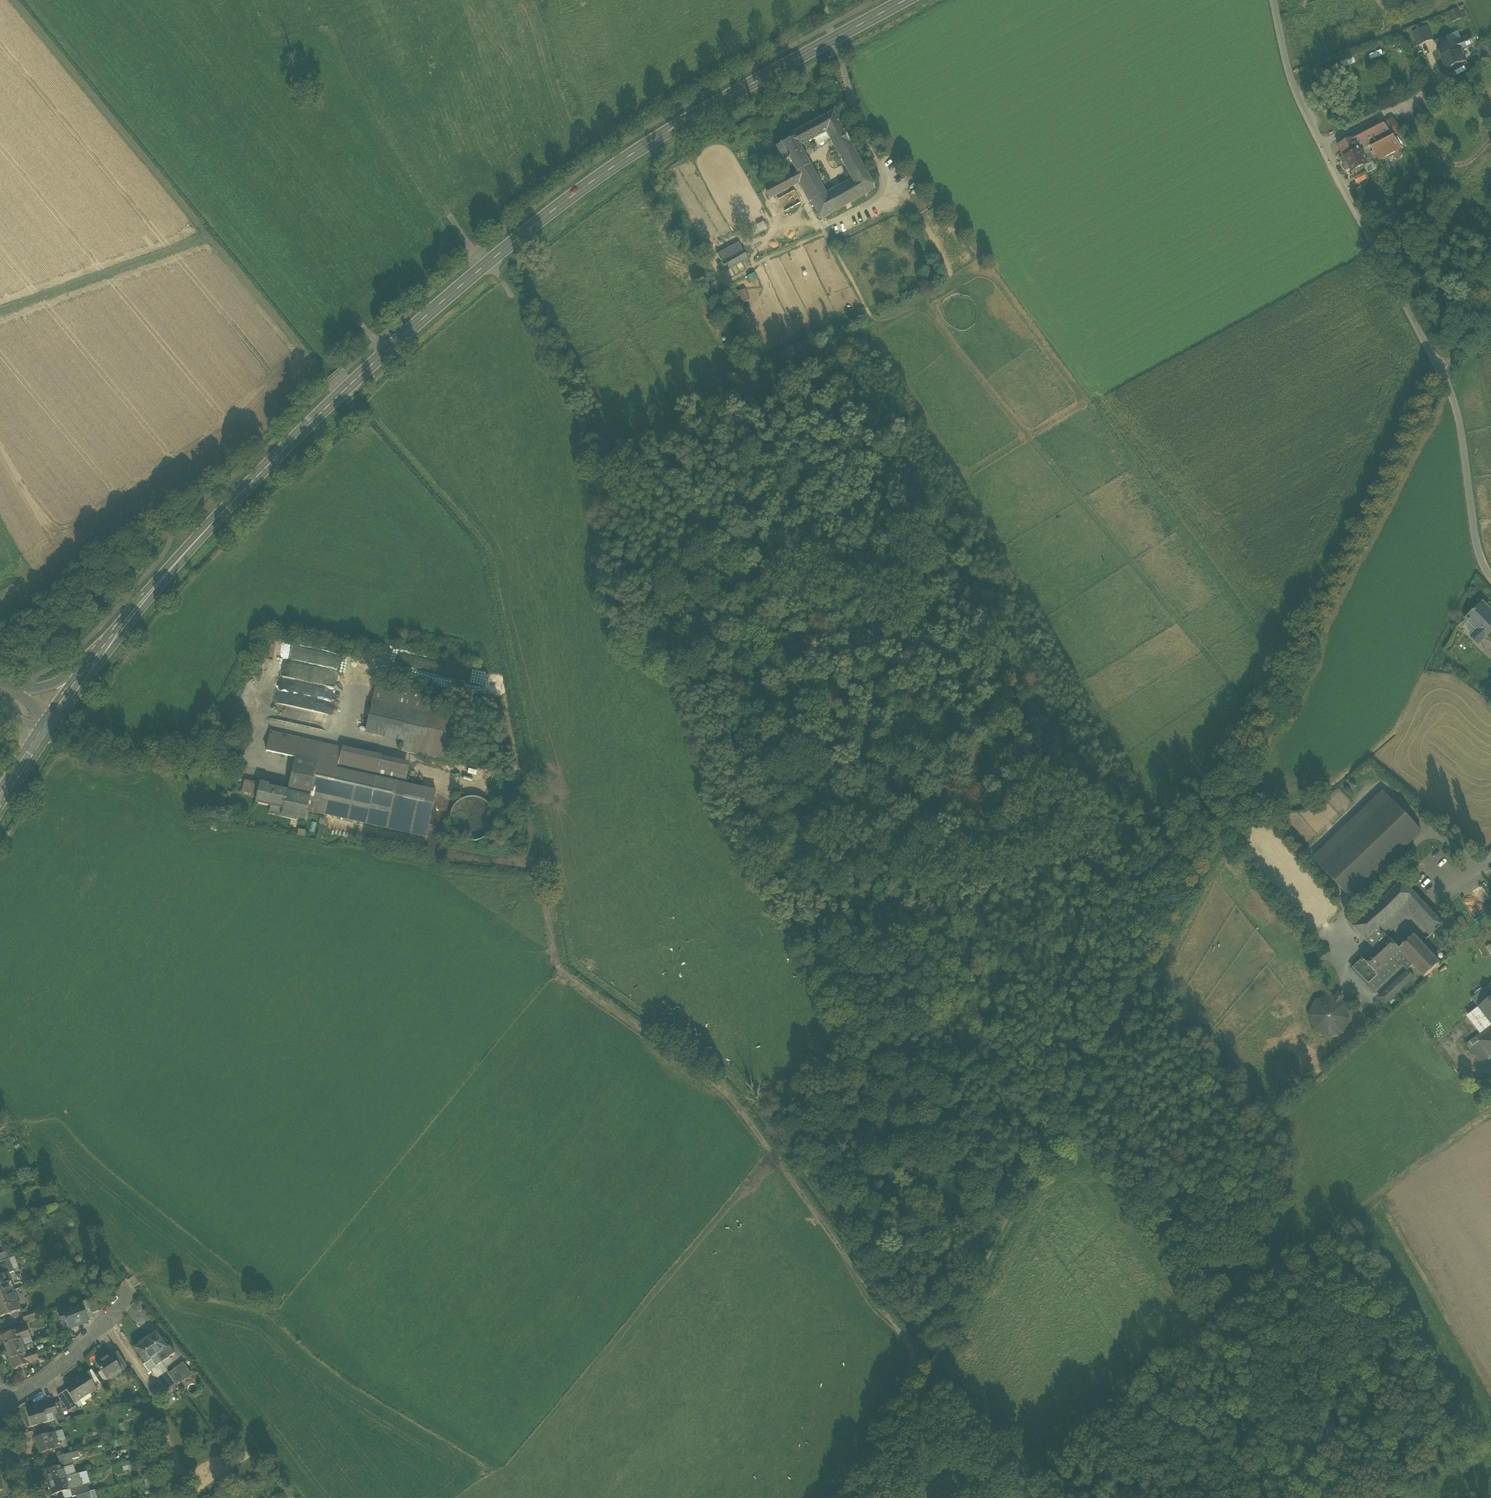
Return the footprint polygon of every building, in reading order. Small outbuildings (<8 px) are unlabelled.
[(1458,9),(1447,13),(1451,23),(1462,18),(1458,9)] [(1414,33),(1419,45),(1432,39),(1427,27),(1414,33)] [(1446,37),(1449,44),(1457,40),(1461,39),(1458,32),(1446,37)] [(1457,40),(1462,50),(1474,45),(1469,35),(1461,39),(1457,40)] [(1435,42),(1438,49),(1449,44),(1446,37),(1435,42)] [(1438,49),(1447,69),(1466,61),(1462,50),(1457,40),(1449,44),(1438,49)] [(1483,48),(1490,61),(1490,51),(1488,45),(1483,48)] [(1391,82),(1380,87),(1384,95),(1395,90),(1391,82)] [(789,159),(793,167),(806,160),(799,147),(826,133),(831,141),(844,134),(833,113),(792,135),(794,139),(781,145),(776,148),(783,162),(789,159)] [(1393,117),(1384,124),(1392,134),(1393,136),(1402,128),(1393,117)] [(1370,145),(1392,134),(1384,124),(1383,122),(1338,146),(1344,159),(1360,150),(1368,146),(1370,145)] [(831,141),(834,148),(848,140),(844,134),(831,141)] [(1393,136),(1392,134),(1370,145),(1376,156),(1379,160),(1402,147),(1393,136)] [(865,172),(848,140),(834,148),(851,179),(825,195),(809,165),(796,172),(797,173),(764,190),(769,199),(797,184),(799,187),(801,186),(810,203),(812,202),(822,219),(874,189),(865,172)] [(1374,162),(1375,161),(1368,146),(1360,150),(1367,165),(1374,162)] [(1367,165),(1360,150),(1344,159),(1346,162),(1348,167),(1352,173),(1364,167),(1367,165)] [(793,167),(796,172),(809,165),(806,160),(793,167)] [(1377,170),(1374,162),(1367,165),(1364,167),(1368,174),(1377,170)] [(1354,178),(1357,183),(1367,178),(1364,173),(1354,178)] [(721,262),(742,251),(739,244),(718,256),(721,262)] [(721,262),(726,271),(747,259),(742,251),(721,262)] [(1479,644),(1490,633),(1490,611),(1483,602),(1473,611),(1474,612),(1466,619),(1477,631),(1472,636),(1479,644)] [(339,653),(288,642),(284,658),(336,669),(339,653)] [(336,669),(284,658),(281,675),(332,686),(336,669)] [(332,686),(281,675),(278,689),(329,700),(332,686)] [(376,685),(372,700),(431,714),(431,710),(434,698),(376,685)] [(329,700),(278,689),(275,703),(326,714),(329,700)] [(431,714),(372,700),(365,733),(404,742),(406,734),(425,738),(431,714)] [(326,714),(275,703),(271,719),(322,731),(326,714)] [(425,738),(421,755),(421,756),(451,763),(461,717),(431,710),(431,714),(425,738)] [(270,732),(269,738),(281,741),(282,734),(270,732)] [(295,758),(302,759),(306,740),(282,734),(281,741),(269,738),(266,751),(295,758)] [(402,751),(421,755),(425,738),(406,734),(404,742),(402,751)] [(321,743),(306,740),(302,759),(295,758),(288,791),(296,792),(296,795),(309,798),(321,743)] [(307,811),(387,828),(397,783),(337,769),(342,748),(321,743),(309,798),(307,811)] [(404,785),(404,784),(409,763),(342,748),(337,769),(397,783),(404,785)] [(257,795),(260,784),(245,780),(242,792),(257,795)] [(282,814),(283,814),(297,817),(305,819),(307,811),(309,798),(296,795),(296,792),(288,791),(288,790),(287,791),(274,788),(268,787),(269,785),(260,783),(260,784),(257,795),(256,803),(271,806),(269,813),(282,816),(282,814)] [(404,785),(397,783),(387,828),(426,837),(436,791),(404,784),(404,785)] [(1312,858),(1321,867),(1391,800),(1382,791),(1312,858)] [(475,840),(485,837),(492,829),(494,818),(492,808),(485,800),(475,796),(464,798),(455,804),(450,813),(451,824),(456,833),(464,839),(475,840)] [(1321,867),(1351,899),(1421,832),(1391,800),(1321,867)] [(1380,930),(1409,902),(1416,895),(1402,881),(1353,927),(1367,942),(1380,930)] [(1409,902),(1416,910),(1424,903),(1416,895),(1409,902)] [(1385,935),(1387,937),(1410,915),(1430,936),(1435,931),(1420,915),(1416,910),(1409,902),(1380,930),(1385,935)] [(1416,910),(1420,915),(1428,908),(1424,903),(1416,910)] [(1443,923),(1428,908),(1420,915),(1435,931),(1443,923)] [(1470,928),(1462,916),(1454,921),(1461,933),(1470,928)] [(1367,942),(1372,947),(1361,958),(1378,976),(1389,965),(1397,958),(1402,953),(1399,949),(1387,937),(1385,935),(1380,930),(1367,942)] [(1413,965),(1425,978),(1440,963),(1414,936),(1399,949),(1402,953),(1413,965)] [(1402,953),(1397,958),(1389,965),(1378,976),(1361,958),(1354,965),(1371,981),(1367,985),(1374,991),(1384,982),(1402,964),(1408,970),(1413,965),(1402,953)] [(1351,968),(1367,985),(1371,981),(1354,965),(1351,968)] [(1380,998),(1386,1004),(1414,977),(1409,970),(1380,998)] [(1490,998),(1490,983),(1483,989),(1476,995),(1471,998),(1478,1007),(1490,998)] [(1476,995),(1483,989),(1479,983),(1471,989),(1476,995)] [(1338,992),(1334,999),(1339,1000),(1341,1002),(1345,995),(1338,992)] [(1310,1023),(1313,1029),(1319,1035),(1327,1037),(1334,1036),(1341,1033),(1346,1027),(1349,1020),(1348,1012),(1345,1005),(1341,1002),(1339,1000),(1334,999),(1332,998),(1324,998),(1317,1002),(1312,1007),(1309,1015),(1310,1023)] [(1478,1007),(1490,1024),(1490,998),(1478,1007)] [(1480,1034),(1490,1025),(1490,1024),(1478,1007),(1467,1016),(1480,1034)] [(1490,1057),(1490,1025),(1480,1034),(1470,1042),(1484,1062),(1490,1057)] [(49,1221),(45,1215),(39,1218),(43,1225),(49,1221)] [(9,1259),(6,1251),(0,1254),(0,1262),(9,1259)] [(15,1257),(9,1259),(13,1269),(19,1267),(15,1257)] [(8,1273),(14,1271),(13,1269),(9,1259),(0,1262),(0,1276),(8,1273)] [(14,1291),(8,1273),(0,1276),(0,1296),(14,1291)] [(14,1291),(0,1296),(0,1317),(21,1310),(14,1291)] [(87,1302),(90,1308),(92,1312),(99,1310),(94,1299),(87,1302)] [(69,1327),(69,1329),(81,1324),(80,1322),(88,1319),(84,1310),(82,1303),(58,1312),(62,1322),(66,1320),(69,1327)] [(94,1317),(92,1312),(90,1308),(84,1310),(88,1319),(94,1317)] [(23,1315),(25,1321),(37,1317),(35,1311),(23,1315)] [(7,1352),(25,1346),(22,1339),(31,1336),(27,1327),(1,1336),(7,1352)] [(54,1327),(46,1330),(48,1336),(56,1334),(54,1327)] [(145,1340),(156,1356),(167,1348),(156,1332),(150,1336),(145,1339),(145,1340)] [(33,1343),(31,1336),(22,1339),(25,1346),(33,1343)] [(134,1348),(145,1363),(145,1364),(156,1356),(145,1340),(140,1343),(134,1348)] [(33,1343),(25,1346),(27,1352),(36,1349),(33,1343)] [(39,1360),(36,1349),(27,1352),(25,1346),(7,1352),(13,1369),(39,1360)] [(170,1346),(167,1348),(156,1356),(161,1363),(170,1357),(175,1354),(170,1346)] [(112,1355),(120,1367),(125,1363),(118,1351),(112,1355)] [(96,1363),(105,1378),(121,1368),(120,1367),(112,1355),(111,1354),(96,1363)] [(161,1363),(156,1356),(145,1364),(145,1363),(143,1365),(149,1372),(151,1370),(161,1363)] [(170,1357),(161,1363),(165,1368),(174,1362),(170,1357)] [(161,1363),(151,1370),(157,1378),(167,1370),(165,1368),(161,1363)] [(183,1363),(169,1373),(177,1385),(192,1374),(183,1363)] [(92,1370),(86,1373),(95,1387),(101,1383),(92,1370)] [(167,1392),(177,1385),(169,1373),(167,1370),(157,1378),(167,1392)] [(68,1392),(75,1403),(96,1389),(95,1387),(86,1373),(65,1387),(66,1389),(68,1392)] [(60,1402),(63,1411),(69,1407),(62,1396),(68,1392),(66,1389),(58,1395),(60,1402)] [(62,1396),(69,1407),(75,1403),(68,1392),(62,1396)] [(43,1406),(47,1417),(55,1414),(57,1414),(54,1404),(54,1401),(42,1405),(42,1407),(43,1406)] [(60,1402),(54,1404),(57,1414),(55,1414),(57,1421),(65,1418),(63,1411),(60,1402)] [(27,1411),(32,1427),(48,1422),(47,1417),(43,1406),(42,1407),(27,1411)] [(151,1423),(148,1411),(142,1413),(145,1425),(151,1423)] [(229,1418),(224,1412),(219,1416),(224,1422),(229,1418)] [(134,1420),(137,1429),(143,1427),(140,1418),(134,1420)] [(66,1439),(63,1430),(56,1432),(59,1441),(66,1439)] [(56,1432),(50,1434),(55,1449),(61,1447),(59,1441),(56,1432)] [(36,1439),(41,1454),(53,1450),(55,1449),(50,1434),(36,1439)] [(41,1454),(43,1460),(55,1456),(53,1450),(41,1454)] [(78,1451),(69,1454),(71,1460),(80,1457),(78,1451)] [(115,1453),(106,1456),(109,1463),(117,1460),(115,1453)] [(58,1457),(61,1466),(72,1462),(71,1460),(69,1454),(58,1457)] [(133,1468),(131,1460),(122,1462),(124,1471),(133,1468)] [(75,1475),(72,1462),(61,1466),(62,1469),(64,1468),(66,1477),(75,1475)] [(45,1470),(48,1482),(66,1477),(64,1468),(62,1469),(61,1466),(45,1470)] [(87,1471),(79,1474),(82,1485),(87,1483),(90,1483),(87,1471)] [(75,1475),(66,1477),(48,1482),(48,1483),(52,1495),(62,1491),(70,1489),(82,1486),(82,1485),(79,1474),(75,1475)] [(153,1476),(144,1478),(147,1488),(156,1486),(153,1476)] [(259,1484),(258,1480),(236,1489),(238,1492),(259,1484)] [(70,1489),(72,1497),(76,1496),(89,1492),(87,1483),(82,1485),(82,1486),(70,1489)] [(62,1491),(64,1497),(69,1497),(72,1497),(70,1489),(62,1491)]
